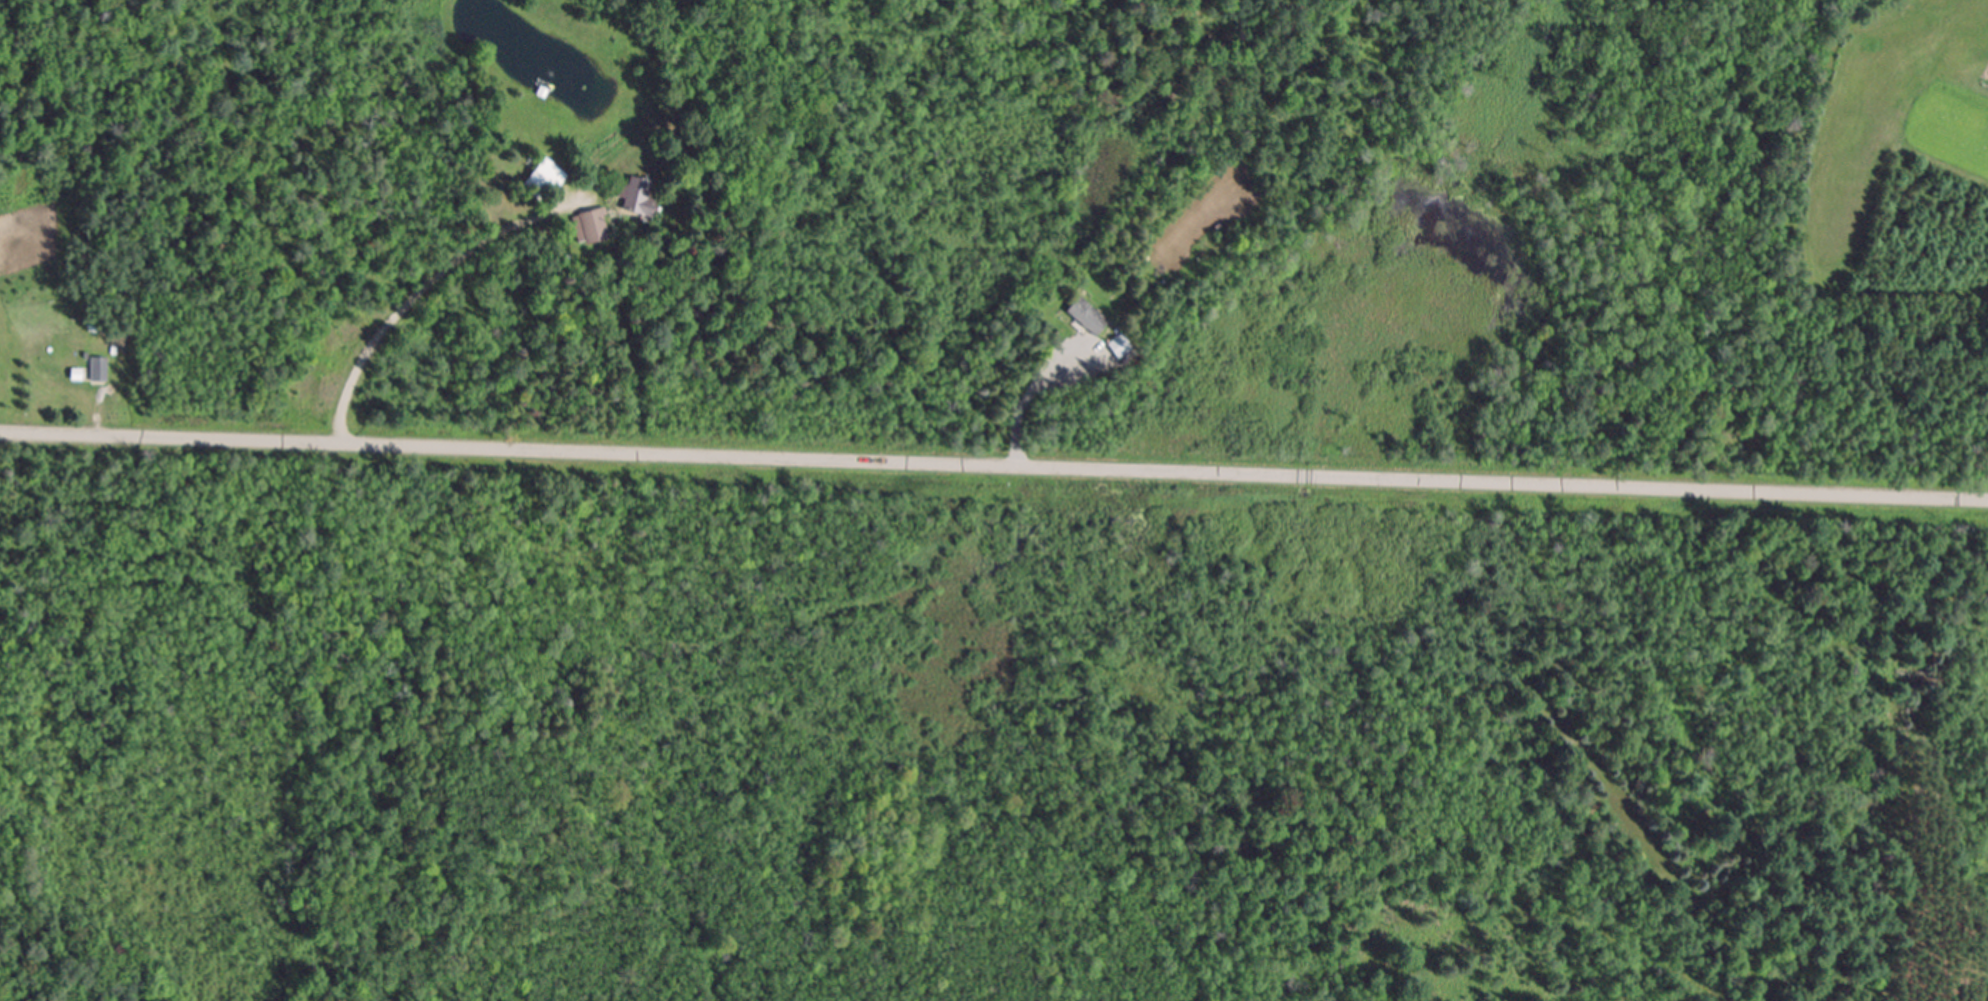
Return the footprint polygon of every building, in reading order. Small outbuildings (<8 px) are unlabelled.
[(564,178),(545,158),(525,177),(531,184),(530,186),(543,199),(564,178)] [(619,213),(651,221),(660,182),(628,175),(619,213)] [(572,217),(584,247),(613,236),(601,206),(572,217)] [(1091,337),(1105,323),(1077,295),(1062,309),(1091,337)] [(88,382),(106,382),(106,353),(88,353),(88,382)]
